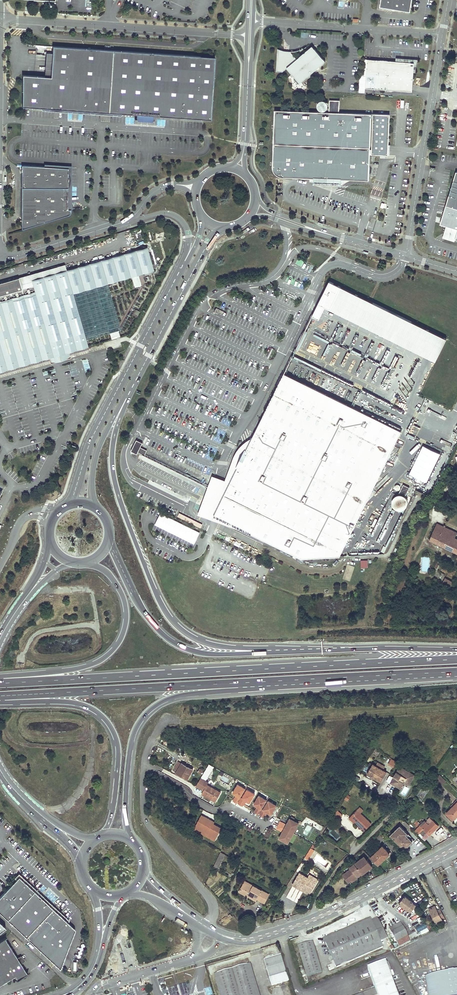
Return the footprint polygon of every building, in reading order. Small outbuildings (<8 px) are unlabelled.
[(380,5),(411,10),(412,0),(381,0),(380,5)] [(313,45),(297,58),(291,50),(285,49),(278,47),(277,69),(283,70),(287,66),(300,82),(326,60),(313,45)] [(39,108),(124,114),(137,114),(154,116),(203,119),(210,120),(214,57),(192,56),(113,50),(105,50),(53,46),(52,54),(51,74),(51,78),(23,75),(22,107),(39,108)] [(418,59),(397,58),(397,62),(415,63),(415,72),(416,72),(418,59)] [(397,62),(369,59),(366,88),(413,92),(414,85),(415,72),(415,63),(397,62)] [(333,183),(341,184),(341,178),(369,179),(370,153),(388,153),(390,113),(373,112),(372,148),(370,148),(372,113),(339,111),(340,99),(329,99),(329,111),(275,109),(273,164),(273,167),(274,170),(276,172),(278,174),(281,175),(284,176),(314,177),(314,183),(333,183)] [(321,99),(320,100),(319,100),(318,101),(318,102),(317,103),(317,104),(317,106),(318,106),(318,107),(319,108),(319,109),(320,109),(322,110),(323,110),(324,110),(326,109),(327,108),(327,107),(328,106),(328,105),(328,104),(328,103),(327,102),(326,101),(325,100),(324,99),(322,99),(321,99)] [(124,114),(39,108),(42,111),(72,113),(110,116),(121,117),(124,114)] [(44,164),(44,167),(68,168),(67,210),(70,210),(71,210),(71,209),(71,166),(44,164)] [(44,167),(21,165),(21,172),(21,174),(21,217),(21,219),(21,230),(67,215),(69,215),(70,214),(70,212),(70,210),(67,210),(68,168),(44,167)] [(442,223),(447,225),(445,233),(447,235),(448,238),(455,240),(455,238),(456,239),(456,174),(442,223)] [(71,357),(69,351),(88,346),(86,338),(73,293),(108,283),(154,270),(147,247),(67,270),(65,264),(19,277),(0,283),(0,371),(49,357),(51,363),(71,357)] [(330,310),(341,288),(330,282),(326,289),(322,297),(318,304),(322,306),(330,310)] [(121,328),(108,283),(73,293),(86,338),(121,328)] [(341,288),(330,310),(423,356),(435,362),(447,340),(341,288)] [(323,360),(331,343),(313,334),(310,341),(321,346),(316,357),(323,360)] [(377,364),(379,365),(389,351),(384,348),(384,347),(381,345),(370,360),(372,361),(376,355),(380,358),(377,364)] [(354,356),(353,359),(357,361),(352,372),(356,373),(362,359),(354,356)] [(85,372),(91,370),(87,359),(82,361),(85,372)] [(234,456),(225,481),(217,504),(212,520),(227,526),(237,529),(238,528),(301,559),(339,557),(340,556),(396,443),(401,432),(284,374),(279,385),(252,439),(251,439),(247,441),(245,443),(243,444),(240,447),(238,450),(236,452),(234,456)] [(142,443),(136,440),(130,451),(136,454),(137,452),(140,447),(142,443)] [(146,450),(140,447),(137,452),(144,455),(146,450)] [(427,484),(439,454),(421,447),(409,476),(427,484)] [(217,504),(225,481),(220,479),(212,476),(209,486),(198,515),(206,518),(212,520),(217,504)] [(411,488),(405,485),(400,494),(398,494),(396,495),(395,496),(394,498),(393,500),(393,502),(393,505),(395,507),(397,508),(398,509),(401,509),(403,509),(405,508),(406,507),(407,506),(407,505),(408,504),(408,503),(408,501),(407,499),(406,497),(411,488)] [(437,524),(429,540),(456,553),(456,533),(444,527),(437,524)] [(222,545),(220,550),(227,553),(229,548),(222,545)] [(454,582),(445,578),(442,583),(451,587),(454,582)] [(391,758),(388,764),(393,766),(396,761),(391,758)] [(192,769),(185,765),(178,761),(173,770),(187,778),(192,769)] [(367,773),(381,781),(387,771),(383,769),(385,766),(378,761),(376,765),(373,763),(367,773)] [(213,767),(208,764),(206,768),(201,777),(197,784),(204,788),(202,792),(207,794),(206,796),(215,801),(220,792),(206,784),(208,781),(205,780),(211,770),(213,767)] [(414,773),(399,765),(391,782),(395,784),(396,783),(397,784),(398,785),(401,787),(404,780),(406,776),(411,779),(414,773)] [(233,801),(237,803),(245,789),(237,784),(232,793),(237,796),(233,801)] [(247,790),(238,804),(242,806),(245,800),(249,803),(255,794),(247,790)] [(254,812),(258,814),(266,800),(259,796),(253,804),(258,807),(254,812)] [(268,801),(259,815),(263,817),(266,811),(271,814),(276,806),(268,801)] [(449,817),(453,820),(456,816),(456,802),(452,807),(446,813),(449,817)] [(360,813),(356,810),(349,817),(354,822),(360,827),(359,828),(363,832),(371,824),(360,813)] [(338,821),(342,815),(337,811),(332,817),(338,821)] [(221,828),(211,823),(212,821),(205,817),(203,820),(199,818),(195,825),(200,827),(199,828),(216,837),(221,828)] [(280,821),(278,825),(293,833),(298,823),(289,818),(286,825),(280,821)] [(420,825),(414,830),(419,835),(424,830),(429,835),(438,826),(432,820),(428,824),(425,822),(421,826),(420,825)] [(278,825),(276,828),(282,832),(279,838),(287,843),(293,833),(278,825)] [(406,833),(403,829),(399,826),(390,835),(404,849),(412,841),(405,834),(406,833)] [(336,839),(340,836),(333,828),(329,832),(336,839)] [(377,864),(381,861),(385,857),(384,855),(388,852),(382,846),(370,858),(377,864)] [(314,850),(310,848),(305,855),(309,857),(314,850)] [(217,869),(221,861),(224,854),(220,852),(213,866),(217,869)] [(364,857),(349,868),(349,871),(345,873),(351,880),(352,881),(358,876),(357,874),(360,872),(362,874),(372,867),(364,857)] [(299,873),(296,879),(292,884),(300,889),(301,887),(310,892),(315,883),(317,880),(310,875),(308,878),(299,873)] [(351,880),(345,873),(342,875),(348,882),(351,880)] [(0,897),(0,913),(60,969),(75,928),(19,877),(16,880),(0,897)] [(269,894),(260,890),(252,885),(251,887),(243,883),(239,892),(247,896),(248,894),(256,898),(264,902),(269,894)] [(403,906),(410,912),(415,905),(404,896),(398,904),(402,907),(403,906)] [(436,924),(442,921),(440,918),(443,916),(440,910),(437,911),(434,906),(428,909),(436,924)] [(388,939),(377,918),(370,921),(380,942),(388,939)] [(370,921),(369,919),(323,938),(333,960),(336,967),(382,947),(380,942),(370,921)] [(396,941),(398,945),(409,940),(406,936),(407,936),(400,922),(388,928),(396,941)] [(4,982),(14,976),(16,979),(14,980),(15,981),(27,973),(4,937),(0,940),(0,984),(4,982)] [(321,972),(317,957),(312,941),(297,946),(306,976),(321,972)] [(281,955),(264,960),(271,985),(288,980),(281,955)] [(390,976),(394,975),(392,971),(389,972),(385,962),(367,968),(375,990),(361,994),(397,994),(390,976)] [(217,974),(223,994),(255,994),(246,965),(217,974)] [(427,994),(456,994),(456,972),(424,977),(427,994)]
